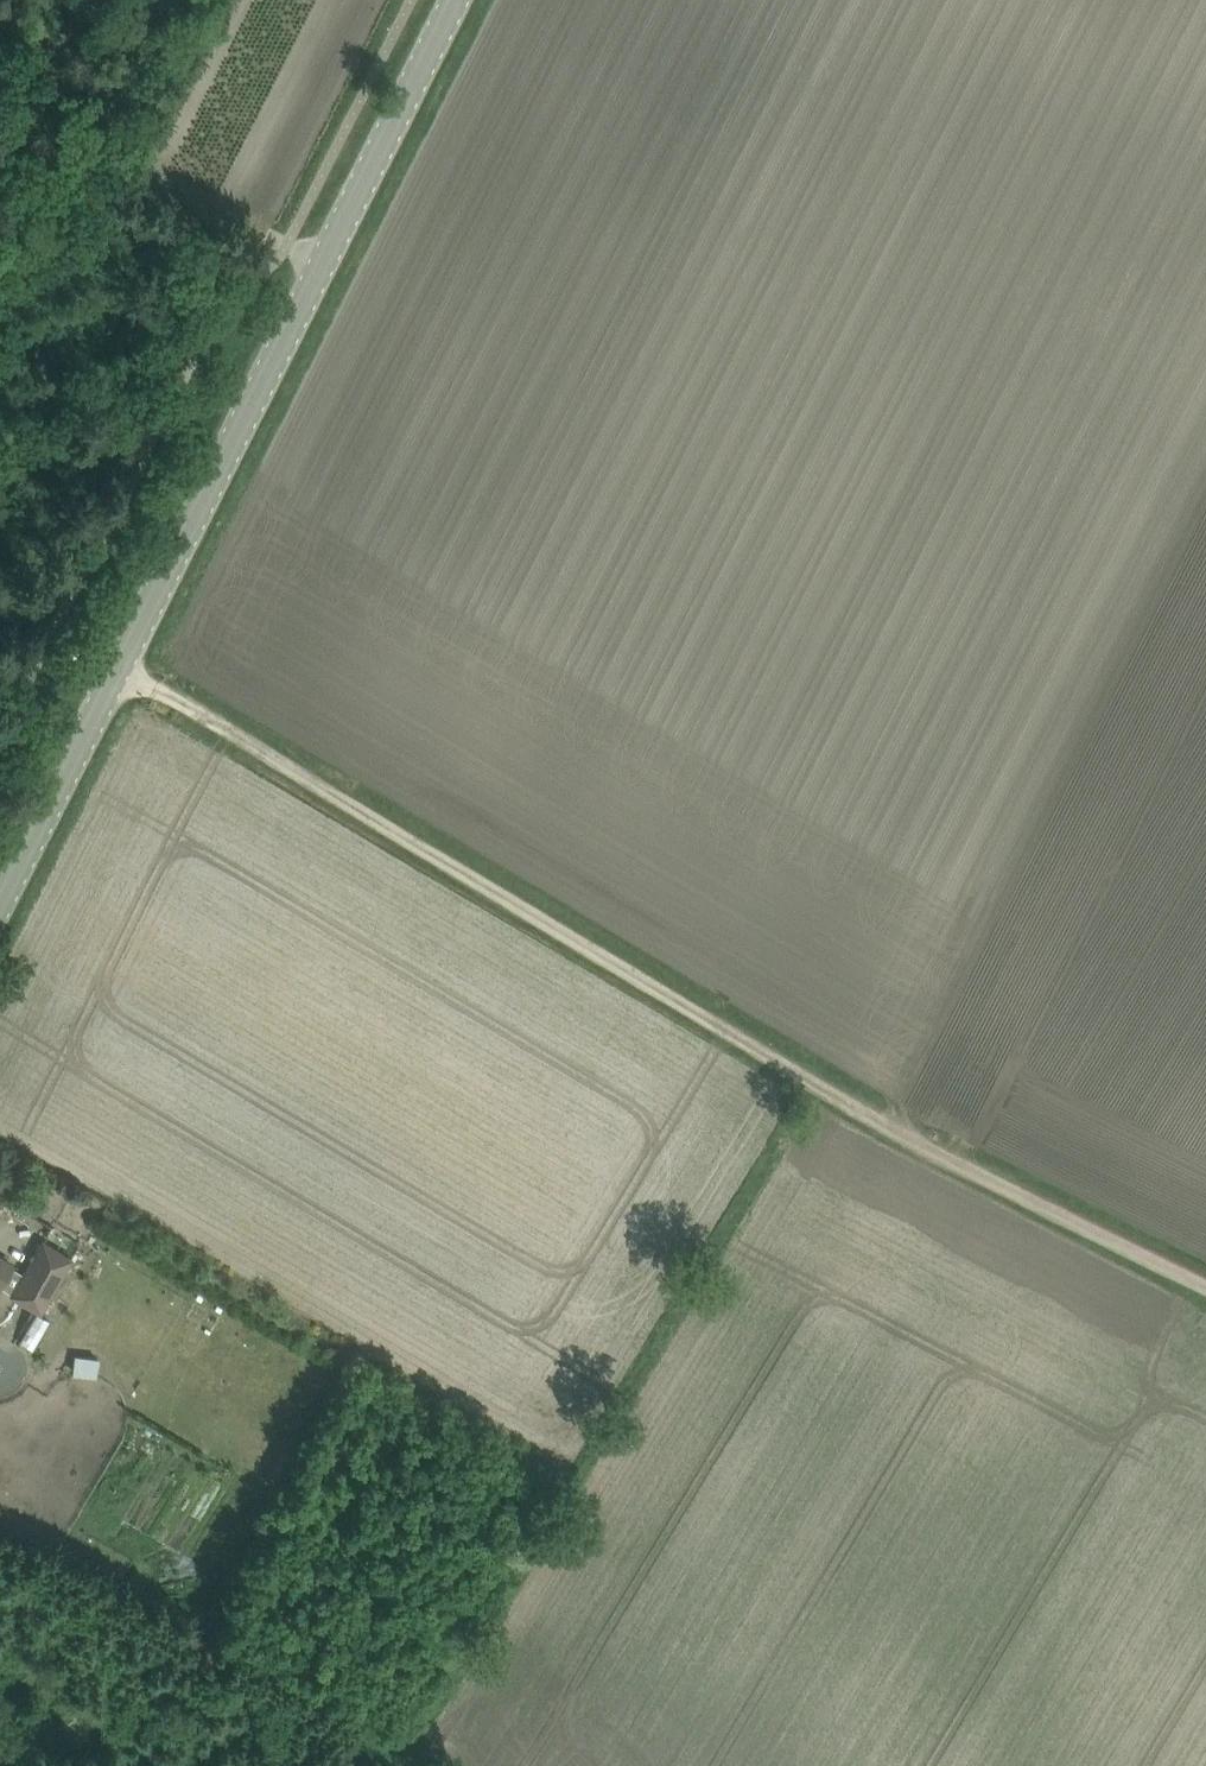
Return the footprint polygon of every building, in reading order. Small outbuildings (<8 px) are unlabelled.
[(11,1294),(41,1310),(53,1288),(71,1257),(41,1240),(23,1272),(12,1291),(11,1294)] [(1,1285),(13,1263),(3,1258),(0,1256),(0,1284),(1,1285)] [(35,1347),(47,1318),(35,1313),(23,1342),(35,1347)] [(73,1372),(96,1373),(96,1355),(74,1354),(73,1372)]
